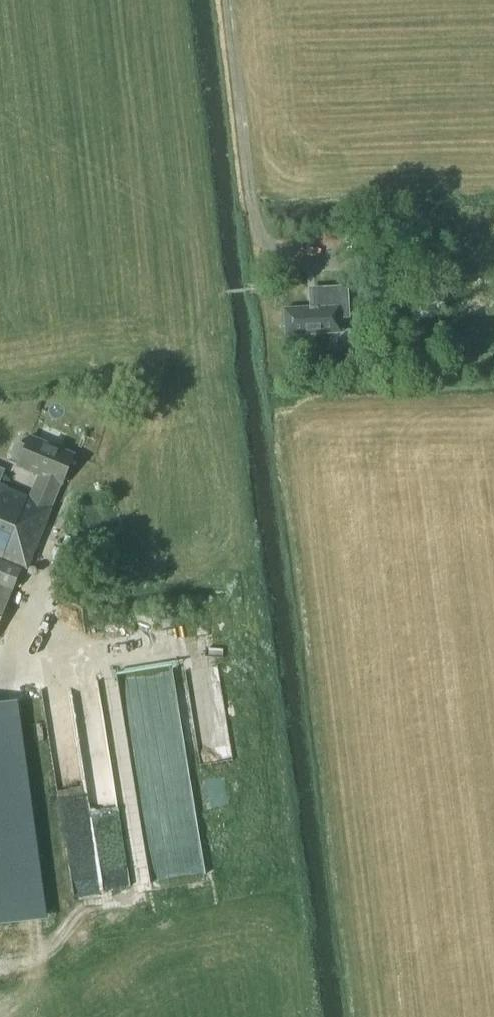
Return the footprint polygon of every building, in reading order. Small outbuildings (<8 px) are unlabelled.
[(316,307),(284,309),(285,335),(340,332),(339,313),(349,313),(347,285),(315,287),(316,307)] [(17,466),(61,484),(73,454),(29,436),(25,446),(19,444),(14,446),(11,455),(13,459),(19,461),(17,466)] [(52,507),(51,507),(60,485),(38,476),(30,498),(0,486),(0,622),(20,571),(26,573),(52,507)] [(41,918),(12,704),(0,706),(0,924),(41,918)] [(209,806),(228,803),(225,776),(206,778),(209,806)] [(171,805),(130,809),(132,824),(159,821),(161,835),(198,831),(194,792),(184,793),(186,805),(171,807),(171,805)] [(202,859),(149,862),(148,844),(133,845),(134,850),(143,850),(145,876),(155,876),(155,879),(203,876),(202,859)]
